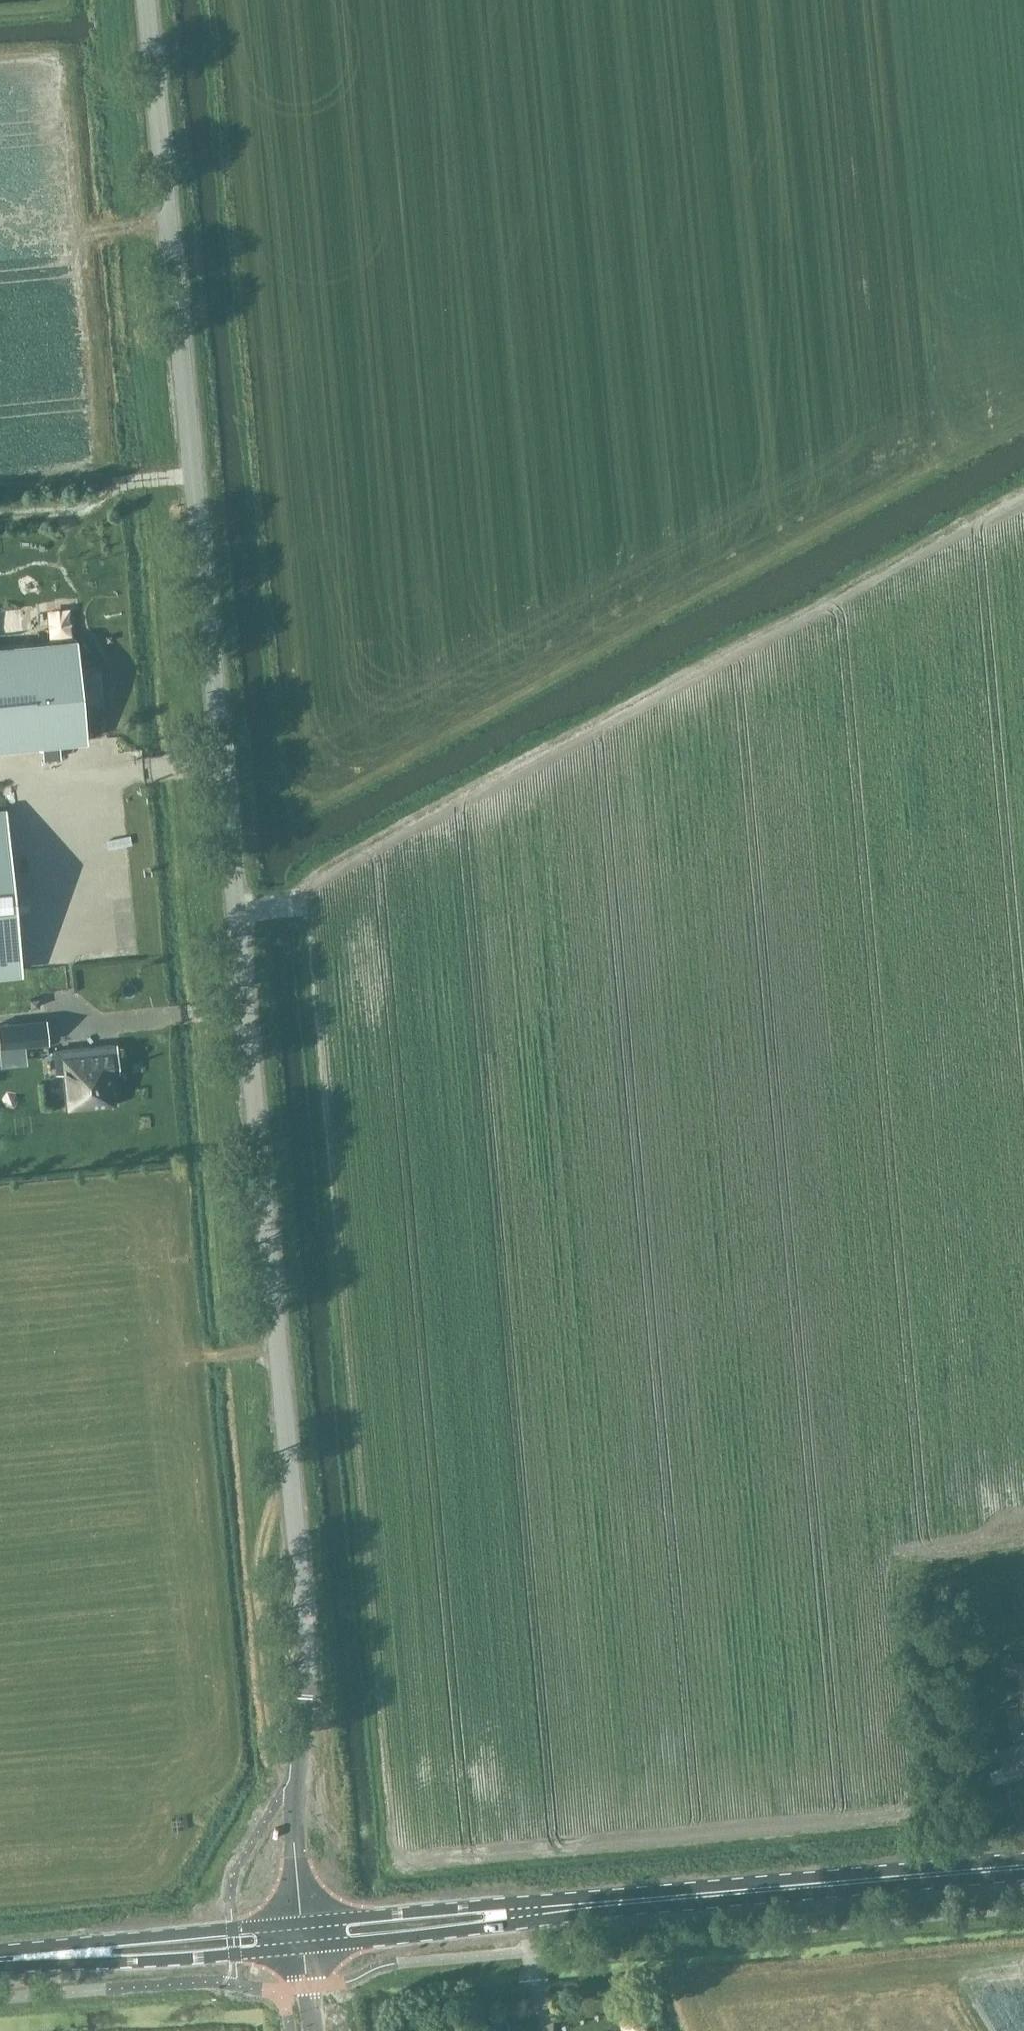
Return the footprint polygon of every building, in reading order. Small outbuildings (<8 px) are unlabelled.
[(86,740),(76,639),(0,647),(0,748),(86,740)] [(21,970),(5,812),(0,813),(0,972),(21,970)] [(0,1023),(0,1047),(48,1043),(47,1030),(25,1032),(24,1021),(0,1023)] [(112,1104),(111,1090),(115,1090),(113,1072),(118,1072),(115,1044),(55,1050),(55,1051),(61,1051),(66,1109),(112,1104)] [(1018,1662),(1001,1664),(1002,1677),(1019,1676),(1022,1707),(1010,1708),(1012,1730),(1023,1729),(1023,1661),(1018,1662)] [(1023,1768),(1023,1740),(999,1750),(995,1742),(981,1748),(984,1755),(988,1766),(1002,1761),(1008,1775),(1023,1768)]
